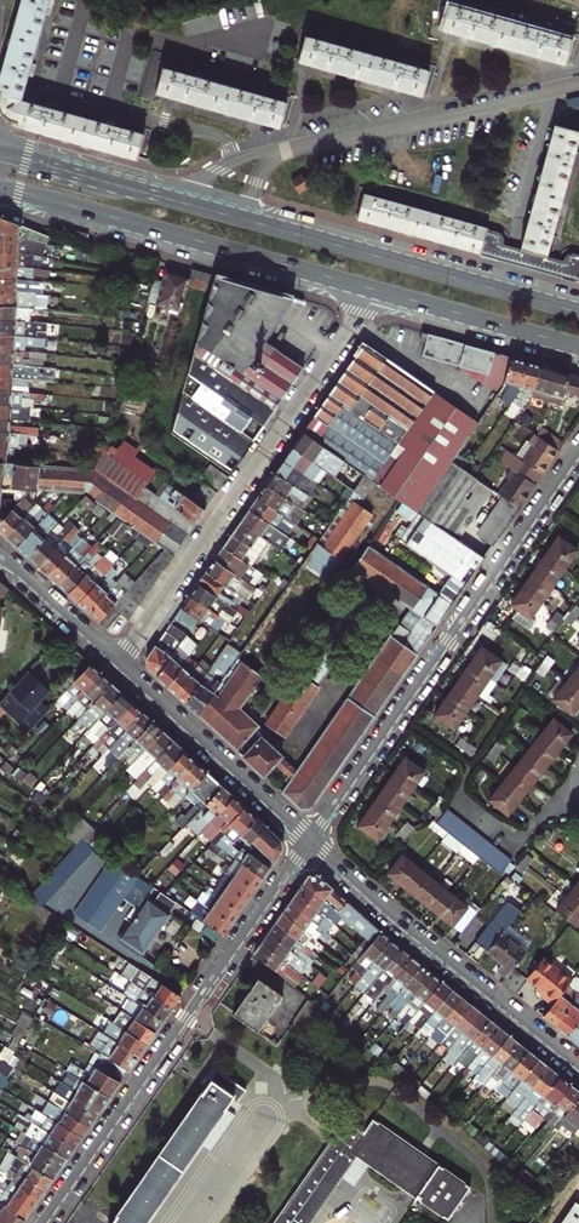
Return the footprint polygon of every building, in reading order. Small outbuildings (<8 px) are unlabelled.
[(144,137),(21,104),(49,0),(21,0),(0,80),(0,102),(0,105),(2,110),(4,115),(7,118),(10,121),(13,124),(12,128),(21,130),(20,132),(50,140),(128,161),(129,159),(138,162),(144,137)] [(566,64),(572,40),(446,7),(439,30),(448,33),(447,35),(556,64),(556,61),(566,64)] [(421,97),(427,73),(303,39),(297,63),(306,66),(306,68),(412,97),(412,95),(421,97)] [(279,128),(286,105),(163,71),(156,95),(166,97),(165,100),(269,128),(269,126),(279,128)] [(553,248),(578,154),(578,133),(561,128),(559,137),(556,136),(540,192),(526,241),(519,268),(546,275),(553,248)] [(311,197),(314,195),(303,184),(301,185),(302,186),(295,193),(303,202),(310,196),(311,197)] [(492,234),(493,232),(365,197),(359,222),(367,224),(367,226),(486,258),(485,260),(500,264),(505,246),(503,246),(504,241),(504,240),(503,238),(502,236),(492,234)] [(36,242),(37,232),(32,230),(0,217),(0,238),(36,242)] [(500,264),(519,268),(526,241),(493,232),(492,234),(502,236),(503,238),(504,240),(504,241),(503,246),(505,246),(500,264)] [(18,254),(44,259),(46,259),(47,253),(60,254),(61,244),(36,242),(0,238),(0,253),(18,254)] [(563,280),(567,264),(569,264),(570,262),(571,260),(573,258),(576,257),(578,257),(578,258),(578,255),(553,248),(546,275),(563,280)] [(0,253),(0,266),(32,269),(32,263),(43,264),(44,259),(18,254),(0,253)] [(578,257),(576,257),(573,258),(571,260),(570,262),(569,264),(567,264),(563,280),(578,284),(578,258),(578,257)] [(32,269),(0,266),(0,279),(32,282),(32,276),(42,277),(43,271),(32,269)] [(195,289),(200,272),(192,270),(190,278),(187,287),(195,289)] [(153,287),(151,293),(148,304),(180,313),(187,287),(190,278),(166,272),(163,282),(154,280),(153,287)] [(207,274),(200,272),(195,289),(202,291),(207,274)] [(215,276),(207,274),(202,291),(210,293),(215,276)] [(215,276),(210,293),(172,431),(232,472),(304,369),(264,341),(294,299),(215,276)] [(0,279),(0,291),(32,294),(32,289),(78,293),(79,286),(32,282),(0,279)] [(15,307),(15,302),(49,305),(49,296),(32,294),(0,291),(0,305),(15,307)] [(14,321),(15,315),(28,316),(28,308),(15,307),(0,305),(0,320),(14,321)] [(14,321),(0,320),(0,335),(24,338),(24,331),(49,333),(49,324),(14,321)] [(462,367),(463,367),(495,376),(501,356),(422,334),(420,340),(426,342),(422,356),(462,367)] [(0,335),(0,351),(13,352),(14,345),(30,346),(31,338),(24,338),(0,335)] [(452,462),(479,422),(366,344),(304,432),(337,455),(341,458),(365,475),(376,483),(402,501),(419,513),(442,529),(477,479),(464,470),(452,462)] [(13,352),(30,354),(30,346),(14,345),(13,352)] [(13,352),(0,351),(0,363),(13,365),(13,360),(21,361),(36,362),(37,355),(30,354),(13,352)] [(463,367),(462,367),(460,370),(500,393),(503,389),(511,358),(501,356),(495,376),(463,367)] [(525,362),(511,358),(503,389),(500,393),(499,394),(496,398),(508,406),(512,401),(516,394),(525,362)] [(532,399),(532,398),(541,367),(525,362),(516,394),(512,401),(524,410),(532,399)] [(0,363),(0,378),(12,379),(13,373),(22,374),(35,375),(36,367),(21,366),(13,365),(0,363)] [(164,371),(151,367),(149,375),(162,378),(164,371)] [(547,401),(555,371),(541,367),(532,398),(547,401)] [(547,401),(563,405),(566,394),(578,398),(578,377),(555,371),(547,401)] [(11,392),(12,386),(20,387),(34,389),(35,382),(21,380),(12,379),(0,378),(0,391),(11,392)] [(11,406),(22,407),(23,393),(20,393),(11,392),(0,391),(0,405),(11,406)] [(33,408),(34,394),(23,393),(22,407),(33,408)] [(17,420),(34,422),(34,421),(35,416),(10,413),(11,406),(0,405),(0,418),(17,420)] [(27,435),(31,435),(31,434),(31,429),(17,428),(17,420),(0,418),(0,432),(27,435)] [(539,427),(537,437),(559,453),(565,445),(539,427)] [(7,449),(17,449),(25,450),(40,452),(40,446),(26,445),(27,435),(0,432),(0,448),(7,449)] [(337,455),(304,432),(294,447),(326,470),(337,455)] [(559,453),(537,437),(535,435),(529,443),(533,446),(522,461),(540,474),(543,476),(559,453)] [(286,459),(311,476),(320,483),(329,471),(326,470),(294,447),(286,459)] [(7,449),(0,448),(0,463),(24,466),(26,466),(27,459),(25,459),(6,457),(7,449)] [(97,458),(92,473),(186,538),(196,523),(160,498),(146,487),(98,454),(97,458)] [(365,475),(341,458),(331,473),(355,490),(365,475)] [(286,459),(277,472),(311,496),(315,490),(306,483),(311,476),(286,459)] [(533,483),(540,474),(522,461),(520,460),(507,478),(510,480),(500,495),(503,497),(506,499),(520,509),(536,486),(533,483)] [(92,473),(26,466),(24,466),(0,463),(0,476),(11,477),(10,489),(28,491),(46,492),(66,494),(83,496),(95,504),(107,512),(118,519),(129,527),(142,535),(153,542),(165,550),(173,556),(186,538),(92,473)] [(205,472),(223,484),(228,477),(210,465),(205,472)] [(199,480),(204,483),(217,492),(223,484),(205,472),(199,480)] [(311,496),(277,472),(268,484),(302,508),(311,496)] [(360,505),(376,483),(365,475),(355,490),(347,502),(338,514),(329,527),(320,540),(312,552),(303,564),(294,577),(286,589),(236,662),(198,715),(243,757),(263,776),(274,764),(288,777),(285,780),(289,784),(282,793),(300,810),(311,809),(433,634),(417,623),(411,632),(400,624),(297,771),(262,738),(268,732),(241,707),(264,676),(262,675),(324,585),(322,584),(339,560),(341,561),(374,514),(360,505)] [(315,490),(320,483),(311,476),(306,483),(315,490)] [(510,480),(507,478),(504,476),(494,491),(500,495),(510,480)] [(442,529),(457,540),(492,490),(477,479),(442,529)] [(217,492),(204,483),(191,500),(206,509),(217,492)] [(268,484),(259,497),(285,515),(291,519),(299,524),(308,512),(302,508),(268,484)] [(206,509),(191,500),(170,485),(160,498),(196,523),(206,509)] [(83,496),(78,501),(89,511),(95,504),(83,496)] [(285,515),(259,497),(251,509),(280,530),(283,532),(285,528),(278,524),(285,515)] [(503,497),(476,535),(493,547),(520,509),(506,499),(503,497)] [(5,537),(21,520),(32,509),(20,500),(18,503),(11,510),(0,522),(0,532),(5,537)] [(11,510),(3,502),(5,501),(0,500),(0,522),(11,510)] [(16,548),(47,515),(55,506),(49,500),(42,508),(26,524),(21,520),(5,537),(16,548)] [(32,509),(21,520),(26,524),(42,508),(37,503),(32,509)] [(277,535),(280,530),(251,509),(242,521),(265,537),(281,549),(286,542),(277,535)] [(442,529),(419,513),(401,539),(453,576),(439,595),(370,546),(354,569),(410,609),(437,627),(485,560),(458,541),(457,540),(442,529)] [(16,548),(27,557),(51,530),(57,525),(57,524),(47,515),(16,548)] [(278,524),(285,528),(291,519),(285,515),(278,524)] [(69,521),(62,529),(68,534),(75,527),(69,521)] [(265,537),(242,521),(233,534),(256,551),(272,562),(276,556),(260,544),(265,537)] [(57,525),(51,530),(56,535),(62,529),(57,525)] [(38,567),(67,536),(68,534),(62,529),(56,535),(51,530),(27,557),(38,567)] [(248,562),(256,551),(233,534),(225,546),(248,562)] [(72,541),(67,536),(38,567),(47,577),(74,548),(69,544),(72,541)] [(74,548),(47,577),(58,586),(92,549),(97,543),(92,538),(87,544),(79,553),(74,548)] [(577,551),(558,538),(546,555),(565,568),(577,551)] [(82,539),(74,548),(79,553),(87,544),(82,539)] [(225,546),(216,559),(245,579),(249,573),(247,571),(252,565),(248,562),(225,546)] [(98,555),(92,549),(58,586),(67,595),(93,567),(89,564),(98,555)] [(173,556),(165,550),(158,557),(168,563),(173,556)] [(106,552),(93,567),(67,595),(78,604),(104,576),(100,573),(108,564),(106,562),(111,557),(106,552)] [(565,568),(546,555),(535,572),(553,585),(565,568)] [(168,563),(158,557),(153,563),(163,570),(168,563)] [(245,579),(216,559),(207,571),(235,591),(240,583),(253,592),(257,587),(245,579)] [(158,577),(163,570),(153,563),(147,570),(158,577)] [(112,567),(108,564),(100,573),(104,576),(112,567)] [(87,613),(111,589),(111,588),(106,583),(119,569),(114,565),(112,567),(104,576),(78,604),(87,613)] [(141,576),(153,585),(158,577),(147,570),(141,576)] [(207,571),(199,583),(248,617),(250,613),(230,598),(235,591),(207,571)] [(542,601),(553,585),(535,572),(524,588),(542,601)] [(141,576),(135,583),(148,592),(153,585),(141,576)] [(190,582),(175,604),(178,606),(193,585),(190,582)] [(116,594),(121,588),(116,583),(111,588),(111,589),(116,594)] [(129,589),(143,599),(148,592),(135,583),(129,589)] [(199,583),(192,594),(229,620),(234,614),(245,621),(248,617),(199,583)] [(248,599),(253,592),(240,583),(235,591),(248,599)] [(0,584),(0,601),(9,591),(0,584)] [(116,594),(111,589),(87,613),(98,623),(112,607),(117,602),(123,596),(126,593),(121,588),(116,594)] [(542,601),(524,588),(512,606),(518,610),(512,619),(524,627),(542,601)] [(126,593),(123,596),(138,606),(143,599),(129,589),(126,593)] [(360,592),(312,661),(327,672),(375,602),(360,592)] [(183,607),(199,618),(211,626),(218,631),(225,622),(229,625),(232,622),(229,620),(192,594),(183,607)] [(117,602),(133,613),(138,606),(123,596),(117,602)] [(128,620),(133,613),(117,602),(112,607),(121,615),(128,620)] [(121,615),(112,607),(98,623),(106,630),(121,615)] [(199,618),(183,607),(178,614),(193,625),(199,618)] [(575,607),(571,613),(577,618),(578,615),(578,610),(575,607)] [(410,609),(400,624),(411,632),(417,623),(433,634),(437,627),(410,609)] [(562,617),(557,613),(552,619),(557,624),(562,617)] [(571,625),(577,618),(571,613),(566,621),(571,625)] [(552,631),(557,624),(552,619),(546,627),(552,631)] [(157,677),(187,634),(172,623),(147,658),(147,668),(157,677)] [(182,667),(189,657),(183,651),(192,638),(187,634),(157,677),(168,687),(182,667)] [(501,661),(482,648),(471,665),(490,678),(501,661)] [(548,656),(543,665),(548,668),(554,659),(548,656)] [(193,660),(189,657),(182,667),(187,671),(193,660)] [(216,679),(208,673),(186,704),(198,715),(236,662),(230,658),(216,679)] [(187,671),(182,667),(168,687),(176,695),(184,684),(186,686),(193,676),(192,675),(199,665),(193,660),(187,671)] [(316,687),(327,672),(312,661),(268,724),(285,737),(318,689),(316,687)] [(68,708),(100,673),(90,663),(57,698),(68,708)] [(515,663),(510,669),(516,673),(521,667),(515,663)] [(186,704),(208,673),(199,665),(192,675),(193,676),(186,686),(184,684),(176,695),(186,704)] [(478,695),(490,678),(471,665),(459,681),(478,695)] [(542,677),(548,668),(543,665),(537,673),(542,677)] [(566,683),(578,693),(578,666),(566,683)] [(529,672),(521,667),(516,673),(524,679),(529,672)] [(29,672),(0,704),(7,711),(27,732),(48,709),(39,701),(48,690),(29,672)] [(78,719),(111,682),(100,673),(68,708),(75,714),(74,715),(78,719)] [(448,698),(467,712),(478,695),(459,681),(448,698)] [(122,693),(111,682),(78,719),(71,727),(76,732),(84,724),(89,729),(122,693)] [(566,683),(554,699),(572,714),(578,705),(578,693),(566,683)] [(84,735),(94,744),(132,703),(122,693),(89,729),(84,735)] [(455,729),(467,712),(448,698),(436,716),(455,729)] [(110,748),(143,712),(132,703),(94,744),(105,754),(110,748)] [(521,708),(516,715),(522,719),(527,712),(521,708)] [(110,748),(119,756),(152,721),(143,712),(110,748)] [(517,726),(522,719),(516,715),(511,723),(517,726)] [(571,734),(553,719),(540,735),(559,750),(571,734)] [(130,767),(162,731),(152,721),(119,756),(130,767)] [(128,769),(138,779),(152,764),(173,741),(162,731),(130,767),(128,769)] [(540,735),(527,752),(546,767),(559,750),(540,735)] [(458,745),(466,751),(470,744),(462,739),(458,745)] [(149,781),(153,785),(184,751),(173,741),(152,764),(138,779),(134,783),(141,789),(149,781)] [(498,742),(493,749),(498,753),(503,746),(498,742)] [(466,751),(473,755),(477,749),(470,744),(466,751)] [(12,745),(6,753),(10,757),(16,750),(12,745)] [(493,760),(498,753),(493,749),(487,757),(493,760)] [(163,798),(195,761),(184,751),(153,785),(151,787),(161,796),(163,798)] [(534,782),(546,767),(527,752),(515,767),(534,782)] [(395,775),(414,788),(425,772),(406,759),(395,775)] [(173,808),(190,790),(207,772),(195,761),(163,798),(173,808)] [(522,799),(534,782),(515,767),(502,783),(522,799)] [(479,768),(474,775),(480,780),(486,773),(479,768)] [(207,772),(190,790),(200,799),(178,824),(184,829),(191,820),(222,786),(207,772)] [(383,792),(402,805),(414,788),(395,775),(383,792)] [(508,816),(522,799),(502,783),(488,801),(508,816)] [(202,831),(234,797),(222,786),(191,820),(196,825),(202,831)] [(390,822),(402,805),(383,792),(371,809),(390,822)] [(440,796),(435,803),(441,807),(446,801),(440,796)] [(212,841),(244,806),(234,797),(202,831),(212,841)] [(436,815),(441,807),(435,803),(430,810),(436,815)] [(256,817),(244,806),(212,841),(225,851),(230,846),(234,841),(256,817)] [(378,839),(390,822),(371,809),(360,826),(378,839)] [(447,810),(441,817),(436,824),(448,833),(463,845),(479,858),(500,875),(504,871),(510,863),(511,861),(447,810)] [(242,847),(245,849),(265,826),(256,817),(234,841),(242,847)] [(76,846),(81,840),(93,828),(82,818),(63,838),(76,846)] [(408,824),(402,830),(408,835),(413,828),(408,824)] [(202,831),(196,825),(190,831),(196,837),(202,831)] [(14,846),(19,838),(0,826),(0,838),(14,846)] [(265,826),(245,849),(270,867),(282,849),(280,840),(265,826)] [(401,842),(408,835),(402,830),(396,837),(401,842)] [(546,831),(541,838),(546,842),(551,835),(546,831)] [(540,849),(546,842),(541,838),(535,846),(540,849)] [(76,846),(53,871),(28,897),(42,905),(95,849),(81,840),(76,846)] [(212,841),(203,851),(218,862),(226,851),(225,851),(212,841)] [(262,877),(270,867),(245,849),(242,847),(239,852),(235,857),(262,877)] [(225,861),(222,865),(255,888),(262,877),(235,857),(229,865),(225,861)] [(404,888),(418,870),(401,857),(387,875),(404,888)] [(531,860),(527,857),(522,864),(526,867),(531,860)] [(140,876),(112,859),(74,912),(102,931),(128,893),(144,904),(119,941),(141,956),(169,913),(148,899),(156,887),(152,885),(140,876)] [(520,875),(526,867),(522,864),(515,872),(520,875)] [(255,888),(222,865),(220,868),(225,872),(219,880),(246,900),(255,888)] [(433,883),(418,870),(404,888),(419,901),(433,883)] [(309,875),(304,881),(325,900),(328,897),(340,908),(347,900),(317,874),(309,875)] [(246,900),(219,880),(213,888),(208,885),(206,888),(238,911),(246,900)] [(317,908),(333,923),(341,914),(338,912),(337,911),(334,914),(332,912),(335,909),(325,900),(304,881),(297,891),(317,908)] [(449,895),(433,883),(419,901),(435,913),(449,895)] [(567,899),(578,908),(578,889),(576,886),(567,899)] [(238,911),(206,888),(204,892),(209,895),(203,902),(231,922),(238,911)] [(326,932),(333,923),(317,908),(297,891),(290,901),(326,932)] [(209,895),(204,892),(199,899),(203,902),(209,895)] [(465,908),(449,895),(435,913),(451,926),(465,908)] [(567,899),(557,912),(565,918),(572,924),(576,927),(578,923),(578,908),(567,899)] [(338,912),(341,914),(366,937),(371,942),(381,930),(347,900),(340,908),(341,909),(338,912)] [(283,912),(312,936),(315,933),(325,942),(330,936),(326,932),(290,901),(283,912)] [(192,908),(190,911),(222,934),(231,922),(203,902),(197,911),(192,908)] [(502,933),(520,910),(510,903),(504,904),(474,943),(487,953),(502,933)] [(283,912),(276,921),(298,940),(314,952),(319,946),(309,940),(312,936),(283,912)] [(298,940),(276,921),(269,932),(288,948),(304,959),(305,961),(307,958),(311,960),(316,954),(314,952),(298,940)] [(364,950),(357,960),(352,966),(357,970),(349,979),(354,983),(359,978),(391,939),(381,930),(371,942),(364,950)] [(296,970),(304,959),(288,948),(269,932),(262,942),(283,959),(290,965),(296,970)] [(526,952),(502,933),(487,953),(502,965),(497,971),(506,978),(526,952)] [(371,942),(366,937),(359,946),(364,950),(371,942)] [(391,939),(359,978),(365,982),(360,988),(365,992),(375,979),(401,947),(391,939)] [(283,959),(262,942),(255,952),(276,970),(283,959)] [(357,960),(364,950),(359,946),(352,955),(357,960)] [(412,956),(401,947),(375,979),(381,983),(368,999),(373,1002),(383,990),(412,956)] [(352,966),(357,960),(352,955),(344,964),(350,969),(352,966)] [(394,998),(422,964),(412,956),(383,990),(390,995),(394,998)] [(571,981),(544,959),(528,980),(542,991),(539,995),(552,1005),(571,981)] [(131,978),(138,968),(129,962),(122,973),(131,978)] [(344,976),(350,969),(344,964),(343,963),(337,971),(344,976)] [(394,1019),(398,1013),(432,972),(422,964),(394,998),(398,1002),(388,1014),(394,1019)] [(143,970),(134,983),(171,1007),(180,994),(143,970)] [(513,970),(502,984),(508,989),(519,975),(513,970)] [(432,972),(398,1013),(403,1017),(395,1028),(400,1032),(410,1021),(420,1009),(443,980),(432,972)] [(526,980),(519,975),(508,989),(515,995),(526,980)] [(578,996),(578,980),(575,976),(571,981),(552,1005),(543,1017),(555,1026),(578,996)] [(126,996),(163,1019),(171,1007),(134,983),(129,980),(122,992),(126,996)] [(280,995),(259,980),(234,1016),(257,1031),(280,995)] [(420,1028),(423,1025),(453,988),(443,980),(420,1009),(424,1011),(414,1024),(420,1028)] [(432,1033),(462,996),(453,988),(423,1025),(432,1033)] [(387,1007),(394,998),(390,995),(383,1004),(387,1007)] [(154,1031),(163,1019),(126,996),(124,999),(139,1009),(136,1014),(121,1004),(118,1008),(121,1010),(134,1018),(154,1031)] [(472,1004),(462,996),(432,1033),(428,1038),(433,1041),(435,1038),(437,1040),(442,1035),(445,1038),(472,1004)] [(566,1036),(578,1020),(578,996),(555,1026),(566,1036)] [(310,998),(294,1022),(308,1031),(323,1009),(319,1006),(310,998)] [(472,1004),(445,1038),(441,1042),(450,1050),(481,1011),(472,1004)] [(113,1022),(119,1013),(108,1006),(102,1016),(110,1020),(113,1022)] [(424,1011),(420,1009),(410,1021),(414,1024),(424,1011)] [(131,1021),(134,1018),(121,1010),(119,1013),(131,1021)] [(490,1019),(481,1011),(450,1050),(455,1054),(456,1053),(460,1056),(490,1019)] [(30,1017),(21,1012),(15,1023),(24,1028),(30,1017)] [(119,1013),(113,1022),(146,1043),(154,1031),(134,1018),(131,1021),(119,1013)] [(490,1019),(460,1056),(457,1059),(467,1067),(468,1065),(500,1027),(490,1019)] [(111,1029),(107,1035),(138,1055),(146,1043),(113,1022),(110,1020),(106,1026),(111,1029)] [(566,1036),(578,1046),(578,1020),(566,1036)] [(15,1023),(8,1034),(17,1040),(18,1039),(24,1028),(15,1023)] [(111,1029),(106,1026),(102,1032),(107,1035),(111,1029)] [(471,1069),(476,1074),(509,1034),(500,1027),(468,1065),(472,1068),(471,1069)] [(100,1050),(129,1068),(138,1055),(107,1035),(102,1032),(97,1029),(93,1035),(105,1042),(100,1050)] [(485,1084),(519,1042),(509,1034),(476,1074),(468,1084),(473,1089),(479,1082),(483,1086),(485,1084)] [(105,1042),(93,1035),(88,1042),(100,1050),(105,1042)] [(412,1067),(433,1041),(428,1038),(407,1063),(412,1067)] [(528,1049),(519,1042),(485,1084),(490,1088),(494,1083),(498,1086),(528,1049)] [(528,1049),(498,1086),(497,1087),(504,1093),(505,1092),(509,1094),(510,1092),(538,1058),(528,1049)] [(12,1063),(18,1053),(12,1050),(6,1060),(12,1063)] [(109,1095),(129,1068),(100,1050),(98,1053),(91,1063),(86,1070),(83,1068),(71,1060),(66,1068),(71,1071),(83,1079),(109,1095)] [(86,1070),(91,1063),(76,1054),(71,1060),(83,1068),(86,1070)] [(549,1066),(538,1058),(510,1092),(513,1095),(504,1105),(512,1112),(549,1066)] [(528,1114),(560,1075),(549,1066),(512,1112),(516,1115),(520,1109),(527,1115),(528,1114)] [(216,1072),(194,1104),(215,1119),(229,1100),(235,1103),(244,1091),(216,1072)] [(46,1084),(52,1088),(95,1115),(102,1105),(75,1089),(63,1081),(59,1078),(52,1074),(46,1084)] [(571,1084),(560,1075),(528,1114),(534,1120),(540,1113),(544,1116),(545,1116),(571,1084)] [(75,1089),(102,1105),(109,1095),(83,1079),(75,1089)] [(578,1097),(578,1090),(571,1084),(545,1116),(549,1120),(537,1134),(544,1140),(550,1133),(578,1097)] [(45,1098),(88,1125),(95,1115),(52,1088),(45,1098)] [(578,1127),(578,1097),(550,1133),(552,1135),(556,1130),(569,1139),(574,1133),(578,1127)] [(38,1109),(81,1136),(88,1125),(45,1098),(38,1109)] [(215,1119),(194,1104),(176,1129),(198,1144),(215,1119)] [(38,1109),(30,1121),(73,1148),(81,1136),(38,1109)] [(14,1126),(20,1115),(18,1113),(11,1124),(14,1126)] [(73,1148),(30,1121),(20,1115),(14,1126),(31,1136),(66,1157),(73,1148)] [(459,1115),(455,1120),(464,1127),(468,1123),(459,1115)] [(357,1151),(447,1215),(468,1184),(373,1117),(362,1132),(346,1120),(275,1222),(307,1222),(357,1151)] [(198,1144),(176,1129),(115,1216),(125,1222),(143,1222),(198,1144)] [(6,1136),(0,1145),(0,1146),(7,1150),(14,1140),(6,1136)] [(31,1136),(24,1147),(59,1167),(66,1157),(31,1136)] [(24,1147),(18,1157),(52,1177),(59,1167),(24,1147)] [(511,1157),(502,1149),(498,1155),(506,1163),(511,1157)] [(52,1177),(18,1157),(15,1155),(13,1159),(20,1164),(16,1169),(44,1189),(52,1177)] [(518,1172),(523,1166),(511,1156),(511,1157),(506,1163),(518,1172)] [(10,1179),(37,1199),(44,1189),(16,1169),(12,1166),(5,1176),(10,1179)] [(532,1184),(537,1178),(523,1166),(518,1172),(532,1184)] [(30,1208),(37,1199),(10,1179),(7,1185),(1,1181),(0,1183),(0,1187),(30,1208)] [(23,1219),(30,1208),(0,1187),(0,1202),(23,1219)] [(3,1222),(20,1222),(23,1219),(0,1202),(0,1221),(3,1222)] [(575,1203),(562,1222),(578,1222),(578,1205),(575,1203)]
